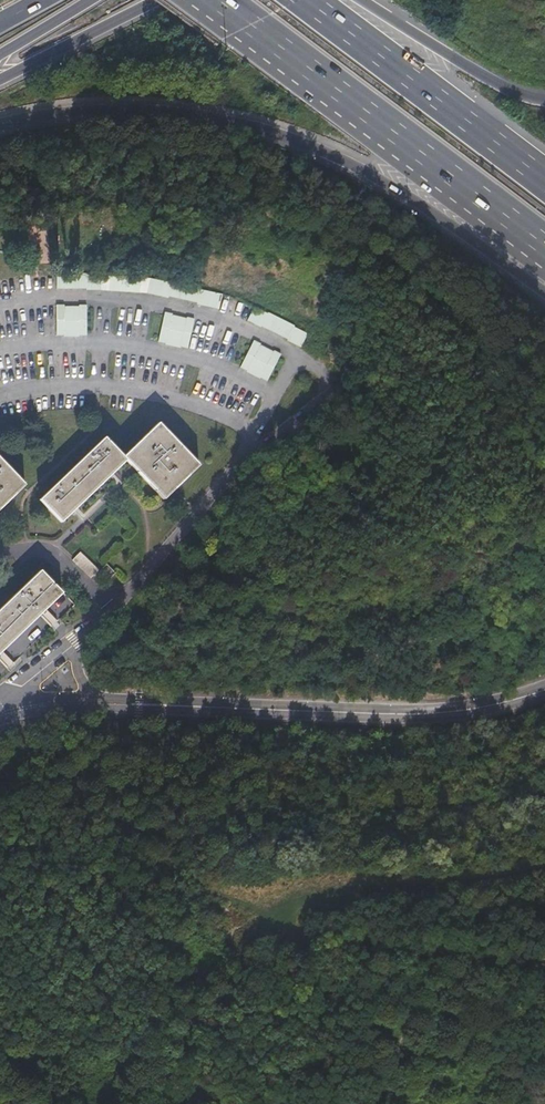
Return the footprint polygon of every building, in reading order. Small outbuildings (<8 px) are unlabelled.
[(17,255),(0,258),(0,279),(20,276),(17,255)] [(59,303),(59,318),(59,333),(67,333),(67,334),(82,335),(82,333),(89,333),(90,304),(82,303),(82,305),(68,304),(68,303),(59,303)] [(298,344),(301,337),(305,331),(292,324),(292,323),(266,309),(266,311),(253,304),(246,318),(259,325),(260,323),(285,336),(285,338),(298,344)] [(158,339),(161,339),(164,340),(164,341),(179,344),(180,343),(186,345),(193,316),(186,314),(185,316),(171,312),(171,311),(164,310),(158,339)] [(239,365),(242,367),(245,368),(245,369),(258,376),(259,375),(265,378),(278,352),(272,348),(271,349),(258,343),(258,342),(252,338),(239,365)] [(121,456),(122,458),(160,497),(197,462),(157,421),(121,456)] [(58,520),(122,458),(121,456),(101,436),(36,498),(58,520)] [(22,483),(0,459),(0,503),(22,483)] [(47,579),(36,568),(0,605),(0,648),(58,590),(47,579)]
